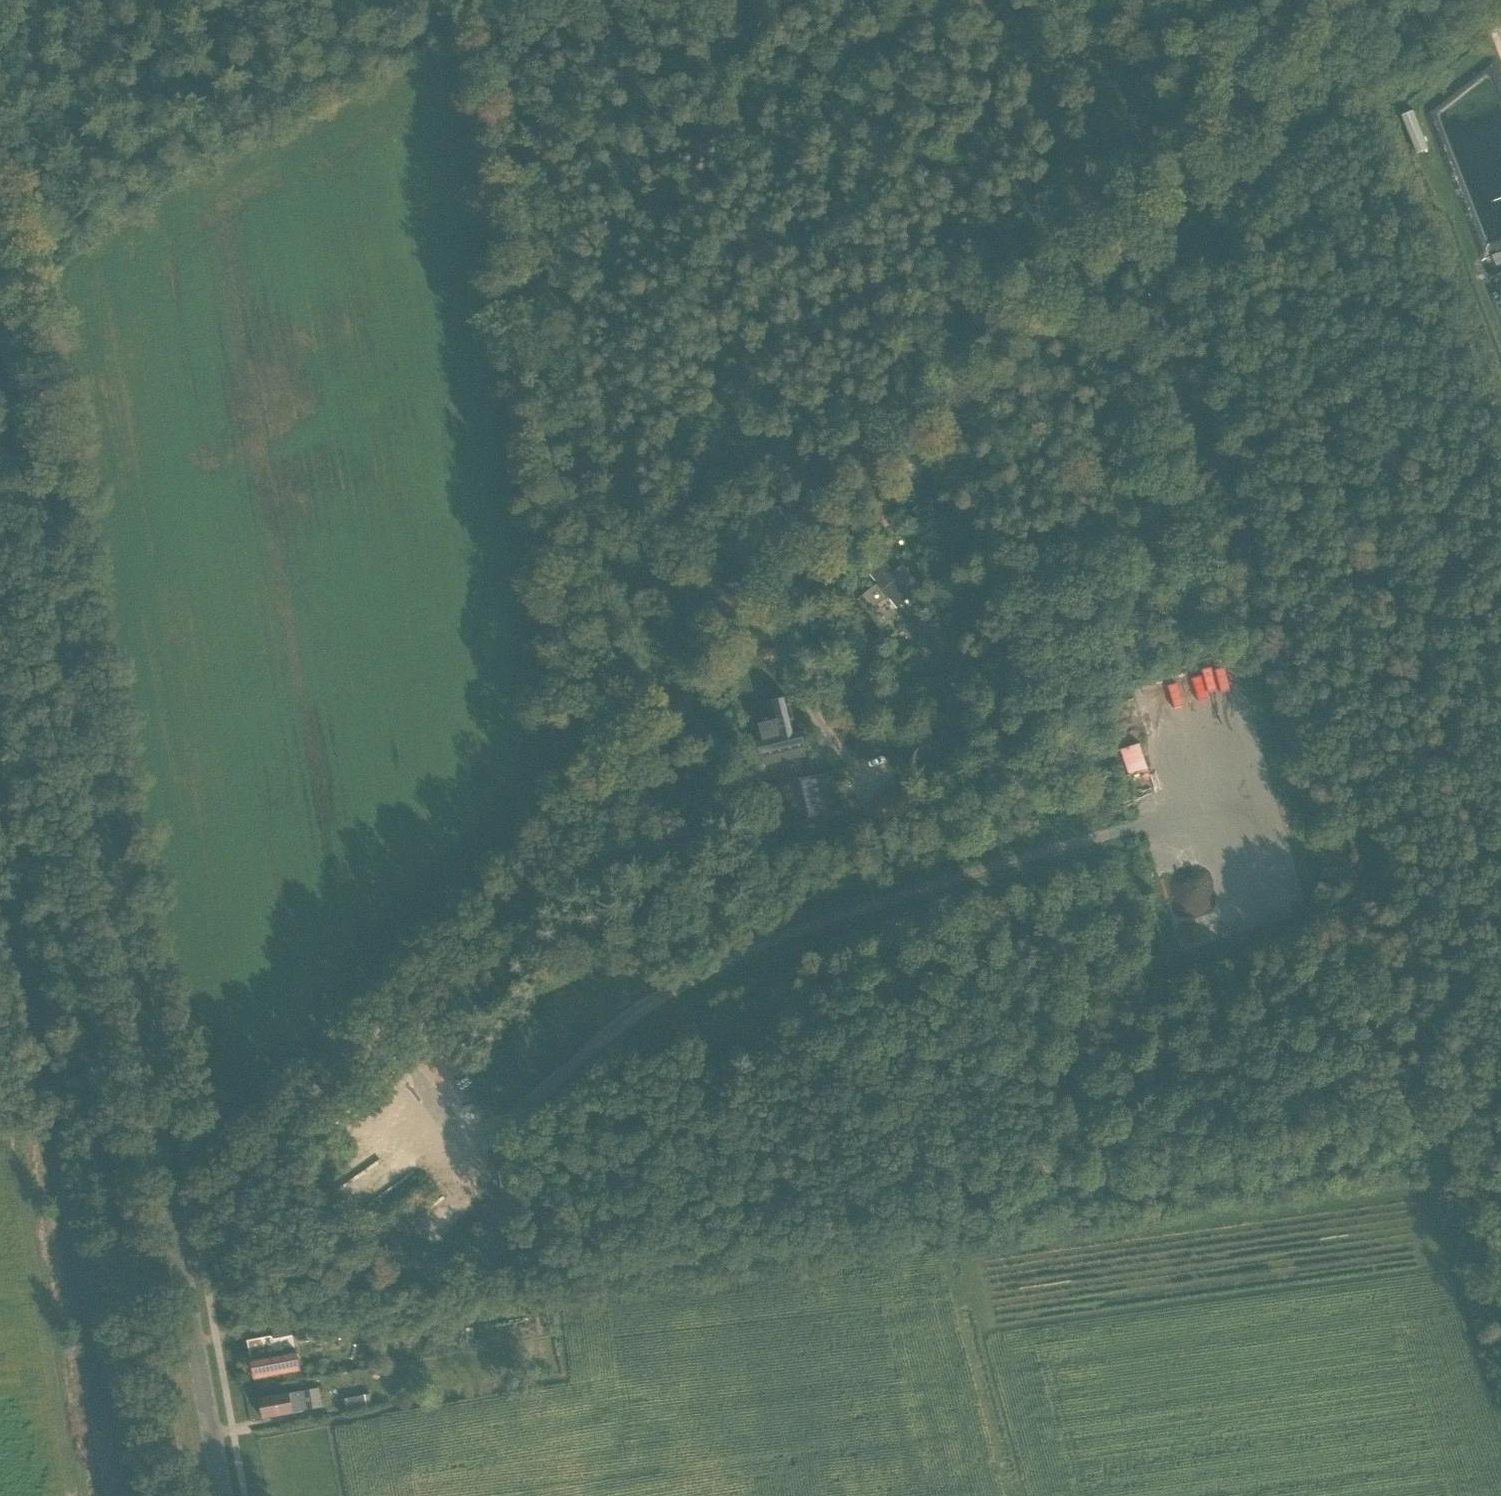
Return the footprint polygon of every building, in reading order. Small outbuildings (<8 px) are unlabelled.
[(882,602),(893,616),(907,604),(878,567),(868,576),(876,586),(864,595),(874,608),(882,602)] [(795,730),(788,699),(769,703),(772,718),(754,722),(758,739),(756,739),(761,759),(762,758),(764,766),(804,756),(803,749),(804,749),(799,729),(795,730)] [(1139,704),(1110,708),(1113,729),(1142,725),(1139,704)] [(834,812),(826,775),(772,788),(780,825),(834,812)] [(293,1337),(272,1341),(271,1337),(248,1342),(252,1359),(251,1359),(255,1379),(300,1371),(293,1337)] [(319,1389),(290,1394),(259,1399),(263,1419),(303,1412),(303,1411),(323,1408),(319,1389)] [(370,1395),(344,1399),(347,1412),(372,1407),(370,1395)]
